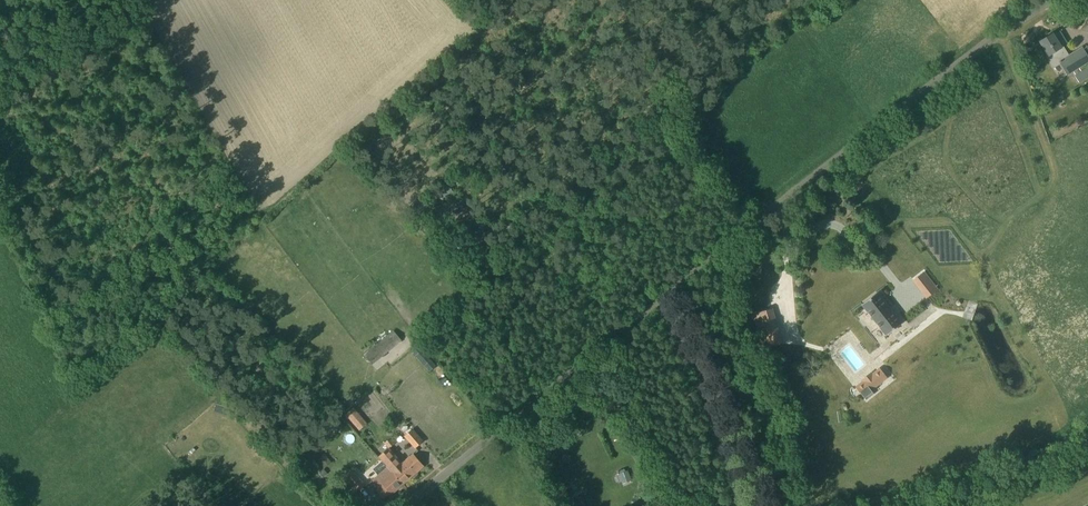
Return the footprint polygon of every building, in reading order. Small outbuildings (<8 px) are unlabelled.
[(1060,63),(1067,75),(1087,62),(1087,57),(1082,47),(1069,56),(1063,46),(1061,48),(1052,33),(1039,42),(1048,56),(1046,57),(1053,68),(1060,63)] [(1078,82),(1087,77),(1087,67),(1074,74),(1078,82)] [(911,280),(926,298),(938,288),(923,270),(911,280)] [(902,324),(878,293),(862,305),(887,336),(902,324)] [(776,325),(759,330),(764,346),(781,341),(776,325)] [(372,364),(402,340),(393,330),(364,355),(372,364)] [(871,373),(862,380),(863,381),(856,387),(866,400),(874,394),(871,390),(886,377),(879,369),(872,374),(871,373)] [(346,413),(360,430),(368,423),(354,406),(346,413)] [(412,427),(404,434),(415,447),(423,440),(412,427)] [(395,443),(390,437),(384,442),(389,448),(395,443)] [(388,466),(384,469),(400,486),(423,466),(412,454),(402,463),(388,447),(378,455),(388,466)] [(299,452),(287,463),(290,467),(297,461),(301,466),(307,461),(299,452)] [(325,453),(317,460),(324,468),(332,462),(325,453)] [(365,484),(352,469),(344,476),(357,491),(365,484)] [(384,469),(370,482),(384,499),(391,493),(392,494),(400,486),(384,469)] [(613,475),(617,487),(632,482),(628,469),(613,475)]
